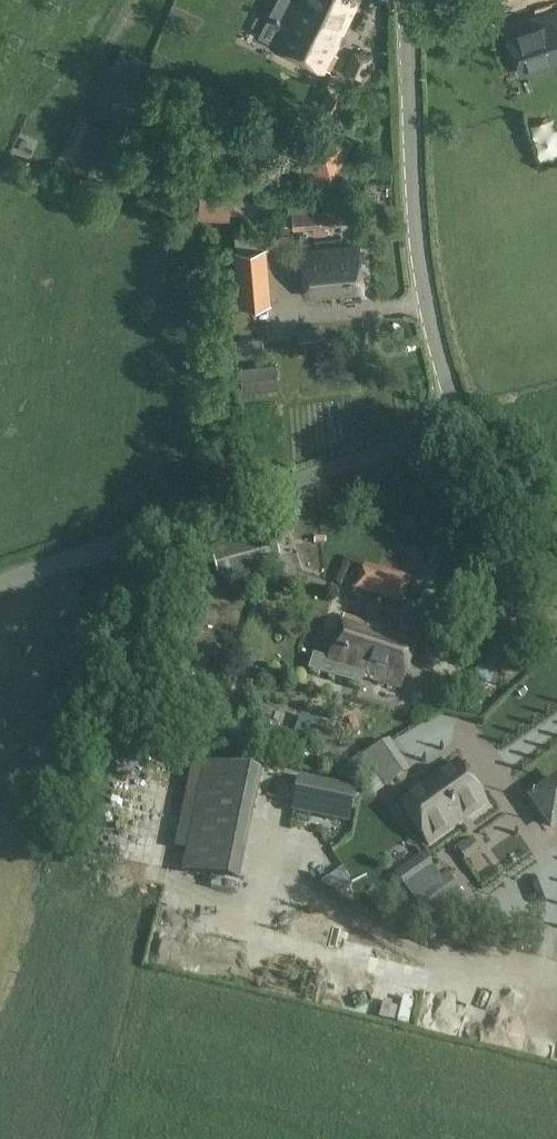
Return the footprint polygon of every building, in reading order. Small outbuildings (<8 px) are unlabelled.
[(271,17),(283,23),(273,43),(272,45),(289,53),(324,71),(325,68),(330,70),(337,55),(333,53),(360,0),(295,0),(291,6),(280,0),(271,17)] [(508,28),(522,74),(526,73),(556,63),(556,12),(541,17),(508,28)] [(112,68),(134,77),(143,57),(121,47),(112,68)] [(357,54),(348,75),(361,80),(370,59),(357,54)] [(301,164),(331,178),(345,149),(306,131),(295,155),(303,159),(301,164)] [(200,208),(199,219),(229,222),(230,212),(231,200),(201,197),(200,208)] [(307,200),(289,202),(290,213),(295,213),(296,229),(313,228),(314,235),(326,234),(326,226),(342,225),(341,208),(309,210),(308,211),(307,200)] [(272,303),(266,246),(233,250),(239,306),(272,303)] [(306,297),(363,292),(359,247),(302,252),(306,297)] [(276,365),(240,369),(243,392),(279,388),(276,365)] [(279,557),(273,533),(211,551),(218,574),(279,557)] [(412,578),(365,563),(363,570),(362,570),(354,591),(402,607),(412,578)] [(361,687),(364,677),(400,689),(416,642),(372,627),(345,618),(331,662),(314,656),(310,670),(361,687)] [(478,662),(503,670),(515,633),(490,625),(478,662)] [(292,738),(317,747),(326,723),(301,714),(292,738)] [(206,763),(182,873),(236,885),(260,775),(206,763)] [(484,805),(456,764),(400,803),(429,844),(484,805)] [(545,784),(556,798),(556,797),(556,776),(545,784)] [(290,812),(348,824),(356,789),(298,777),(290,812)] [(511,794),(539,835),(556,822),(556,809),(535,777),(511,794)] [(424,853),(395,873),(406,889),(420,880),(432,871),(435,869),(434,868),(424,853)] [(490,877),(497,889),(536,868),(530,856),(490,877)] [(450,884),(445,877),(416,896),(429,916),(456,898),(447,886),(450,884)]
